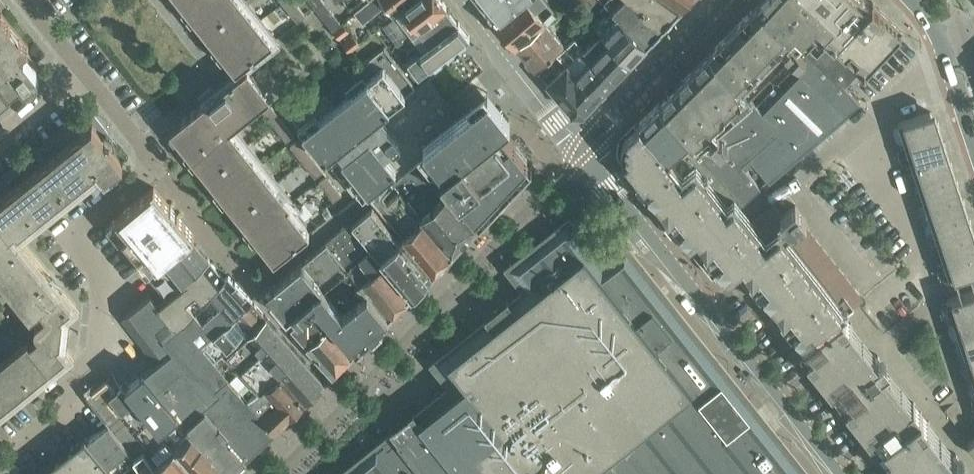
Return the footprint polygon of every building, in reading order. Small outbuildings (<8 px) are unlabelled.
[(235,70),(244,63),(273,40),(241,0),(180,0),(235,70)] [(295,2),(293,0),(285,0),(282,2),(287,8),(295,2)] [(314,6),(315,7),(319,12),(327,6),(322,0),(314,6)] [(367,2),(355,12),(362,20),(384,3),(391,12),(407,0),(370,0),(367,2)] [(458,21),(446,5),(443,0),(412,0),(403,7),(382,24),(398,44),(419,28),(427,38),(423,41),(426,46),(458,21)] [(494,17),(495,18),(516,0),(485,0),(497,15),(494,17)] [(516,44),(545,20),(556,11),(546,0),(516,0),(495,18),(516,44)] [(663,26),(632,0),(603,0),(607,4),(646,44),(663,26)] [(663,26),(679,8),(667,0),(632,0),(663,26)] [(819,34),(782,0),(760,0),(757,4),(845,86),(858,71),(819,34)] [(819,34),(822,31),(834,42),(871,2),(868,0),(782,0),(819,34)] [(872,1),(871,2),(834,42),(864,70),(901,31),(879,10),(880,9),(872,1)] [(287,8),(292,15),(300,8),(295,2),(287,8)] [(594,23),(630,61),(646,44),(607,4),(594,16),(598,20),(594,23)] [(860,102),(845,86),(757,4),(750,11),(748,9),(737,20),(739,22),(727,35),(725,33),(714,44),(716,46),(677,85),(660,102),(659,103),(690,140),(701,152),(742,201),(743,202),(761,187),(742,165),(751,157),(770,179),(822,134),(781,94),(762,114),(748,97),(786,57),(802,73),(785,90),(826,131),(860,102)] [(331,11),(327,6),(319,12),(321,14),(323,18),(331,11)] [(305,15),(300,8),(292,15),(297,21),(305,15)] [(37,71),(36,71),(37,71),(32,65),(36,62),(28,52),(24,55),(21,52),(28,46),(0,10),(0,100),(11,91),(10,90),(19,82),(20,84),(21,85),(22,86),(24,87),(26,87),(28,87),(30,87),(32,87),(34,86),(36,84),(37,82),(38,81),(38,80),(38,78),(38,77),(38,75),(37,73),(37,71)] [(336,17),(331,11),(323,18),(326,21),(328,23),(336,17)] [(336,17),(328,23),(333,29),(341,23),(336,17)] [(563,41),(545,20),(516,44),(535,66),(563,41)] [(469,35),(458,21),(426,46),(402,63),(414,78),(439,58),(469,35)] [(338,36),(348,29),(343,22),(333,30),(338,36)] [(593,22),(576,38),(614,78),(630,61),(594,23),(593,22)] [(343,42),(349,50),(359,42),(352,34),(343,42)] [(614,78),(576,38),(575,37),(557,53),(598,95),(614,78)] [(394,184),(397,181),(420,160),(422,158),(451,187),(479,221),(508,191),(532,165),(531,164),(501,127),(510,119),(488,91),(459,114),(447,100),(471,81),(470,79),(446,99),(429,78),(452,60),(451,59),(416,86),(384,46),(293,119),(353,194),(358,190),(363,195),(386,176),(393,184),(394,184)] [(584,109),(598,95),(557,53),(538,69),(547,80),(572,109),(584,109)] [(235,70),(238,74),(215,92),(211,87),(200,96),(204,101),(169,128),(274,260),(309,232),(288,205),(290,203),(230,127),(270,96),(244,63),(235,70)] [(261,109),(266,115),(274,109),(269,102),(261,109)] [(687,176),(695,170),(727,210),(734,204),(736,206),(742,201),(701,152),(684,166),(674,154),(690,140),(659,103),(639,122),(687,176)] [(279,115),(274,109),(266,115),(271,121),(279,115)] [(898,121),(905,142),(941,130),(935,109),(898,121)] [(273,123),(276,128),(284,121),(279,115),(271,121),(273,123)] [(289,128),(284,121),(276,128),(281,134),(289,128)] [(734,204),(727,210),(695,170),(687,176),(639,122),(625,136),(626,136),(623,139),(622,143),(621,147),(621,151),(622,154),(624,158),(635,171),(631,174),(646,193),(650,190),(666,211),(663,213),(678,233),(681,230),(695,248),(733,218),(734,211),(733,209),(736,206),(734,204)] [(30,313),(37,321),(35,324),(34,327),(35,330),(36,333),(38,336),(30,342),(27,339),(0,361),(0,408),(66,355),(58,345),(60,343),(63,317),(61,315),(71,306),(10,231),(15,228),(17,230),(97,166),(106,176),(123,163),(112,150),(115,147),(115,146),(114,143),(112,139),(109,137),(106,136),(105,135),(102,137),(92,124),(0,198),(0,276),(30,313)] [(294,134),(289,128),(281,134),(286,140),(294,134)] [(941,130),(905,142),(911,161),(948,149),(941,130)] [(298,138),(290,145),(295,151),(303,145),(298,138)] [(295,151),(300,157),(308,151),(303,145),(295,151)] [(911,161),(918,181),(954,169),(948,149),(911,161)] [(313,157),(308,151),(300,157),(302,161),(305,164),(313,157)] [(310,170),(318,164),(313,157),(305,164),(310,170)] [(429,195),(466,236),(479,222),(449,189),(420,160),(407,172),(429,195)] [(318,164),(310,170),(315,176),(323,170),(318,164)] [(924,200),(939,195),(961,188),(954,169),(918,181),(924,200)] [(419,212),(452,252),(466,236),(429,195),(407,172),(397,181),(394,184),(399,189),(419,212)] [(326,174),(318,181),(323,187),(331,181),(326,174)] [(323,187),(328,193),(336,187),(331,181),(323,187)] [(148,271),(149,272),(191,237),(194,235),(177,215),(178,215),(177,214),(176,214),(171,207),(170,206),(153,186),(110,223),(139,257),(144,253),(155,265),(148,271)] [(341,193),(336,187),(328,193),(333,200),(341,193)] [(380,189),(378,188),(377,189),(377,188),(368,195),(433,271),(432,271),(433,272),(452,252),(419,212),(399,189),(387,200),(379,190),(380,189)] [(961,188),(939,195),(924,200),(931,219),(967,207),(961,188)] [(358,195),(355,197),(339,210),(348,221),(367,206),(358,195)] [(795,339),(801,346),(843,313),(862,297),(802,222),(807,219),(795,204),(783,214),(774,204),(757,217),(760,222),(752,228),(749,223),(701,262),(712,275),(732,259),(738,267),(746,261),(752,263),(754,265),(748,269),(747,268),(747,269),(748,270),(743,274),(740,276),(760,302),(763,299),(774,313),(771,316),(791,341),(795,339)] [(413,255),(399,239),(371,206),(351,223),(412,294),(430,275),(413,255)] [(937,239),(973,227),(967,207),(931,219),(937,239)] [(322,211),(326,217),(331,213),(326,208),(322,211)] [(411,295),(348,221),(326,240),(327,242),(390,317),(391,315),(391,314),(409,295),(409,297),(411,295)] [(770,436),(767,438),(750,417),(753,415),(752,414),(725,381),(727,379),(718,367),(710,357),(701,346),(703,344),(664,295),(652,281),(628,251),(606,269),(589,247),(568,221),(538,245),(540,247),(517,265),(514,268),(530,289),(517,299),(514,295),(487,316),(492,323),(453,353),(435,367),(449,386),(442,391),(438,395),(421,408),(414,413),(419,420),(375,455),(374,453),(351,471),(347,473),(800,473),(770,436)] [(973,227),(937,239),(943,258),(973,248),(973,229),(973,227)] [(159,286),(165,294),(208,258),(191,237),(149,272),(148,273),(159,286)] [(265,291),(292,324),(316,303),(324,311),(334,323),(346,337),(352,346),(354,349),(355,349),(372,333),(372,332),(387,317),(388,317),(389,317),(390,317),(327,242),(302,262),(301,261),(265,291)] [(973,271),(973,248),(943,258),(950,279),(973,271)] [(224,278),(208,258),(165,294),(159,286),(123,316),(123,318),(156,362),(173,349),(163,337),(184,320),(217,284),(224,278)] [(234,282),(228,275),(224,278),(217,284),(184,320),(201,340),(223,322),(231,319),(237,314),(251,299),(235,281),(234,282)] [(953,319),(973,312),(973,290),(947,299),(953,319)] [(264,314),(251,299),(237,314),(231,319),(223,322),(201,340),(215,356),(237,336),(247,325),(250,329),(265,315),(264,314)] [(316,303),(292,324),(291,325),(332,372),(355,350),(354,349),(352,346),(346,337),(334,323),(324,311),(316,303)] [(953,319),(960,339),(973,334),(973,312),(953,319)] [(886,360),(886,359),(884,358),(883,358),(881,358),(880,358),(879,359),(875,354),(851,325),(852,324),(843,313),(801,346),(880,446),(921,412),(913,401),(913,402),(889,372),(890,372),(886,367),(887,365),(887,364),(888,363),(887,362),(887,361),(886,360)] [(278,371),(291,385),(305,399),(324,381),(265,315),(250,329),(247,325),(237,336),(263,367),(259,372),(268,381),(278,371)] [(248,454),(275,428),(252,400),(229,373),(230,372),(215,356),(201,340),(184,320),(163,337),(173,349),(156,362),(144,371),(174,406),(186,422),(206,404),(218,419),(248,454)] [(960,339),(966,358),(973,355),(973,334),(960,339)] [(229,373),(252,400),(264,390),(266,392),(269,389),(264,384),(268,381),(259,372),(263,367),(237,336),(215,356),(230,372),(229,373)] [(231,470),(186,422),(174,406),(144,371),(143,370),(124,385),(201,473),(227,473),(231,470)] [(305,399),(291,385),(278,371),(268,381),(264,384),(269,389),(266,392),(264,390),(252,400),(275,428),(305,399)] [(161,457),(109,395),(118,387),(109,376),(86,393),(92,402),(108,422),(134,455),(143,468),(148,473),(175,473),(161,457)] [(161,457),(175,473),(201,473),(124,385),(123,383),(118,387),(109,395),(161,457)] [(231,470),(245,456),(248,454),(218,419),(206,404),(186,422),(231,470)] [(921,412),(880,446),(902,473),(970,473),(964,466),(965,465),(965,464),(966,462),(966,461),(966,460),(965,459),(965,458),(964,458),(963,457),(962,457),(961,456),(960,456),(959,456),(958,457),(957,457),(953,452),(953,453),(928,422),(929,421),(921,412)] [(116,473),(135,473),(143,468),(134,455),(108,422),(87,439),(96,449),(116,473)] [(96,449),(87,439),(85,437),(53,462),(58,467),(50,473),(116,473),(96,449)]
